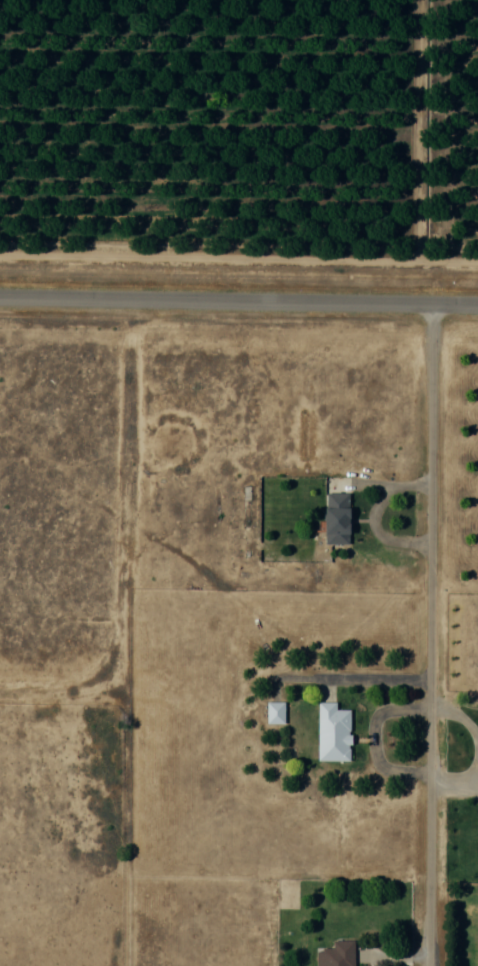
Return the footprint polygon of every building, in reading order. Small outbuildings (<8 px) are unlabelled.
[(349,544),(349,493),(325,493),(325,544),(349,544)] [(284,702),(267,702),(267,724),(284,724),(284,702)] [(318,761),(349,761),(349,710),(336,710),(336,702),(318,702),(318,761)] [(354,940),(333,940),(333,949),(316,949),(316,965),(354,965),(354,940)]
